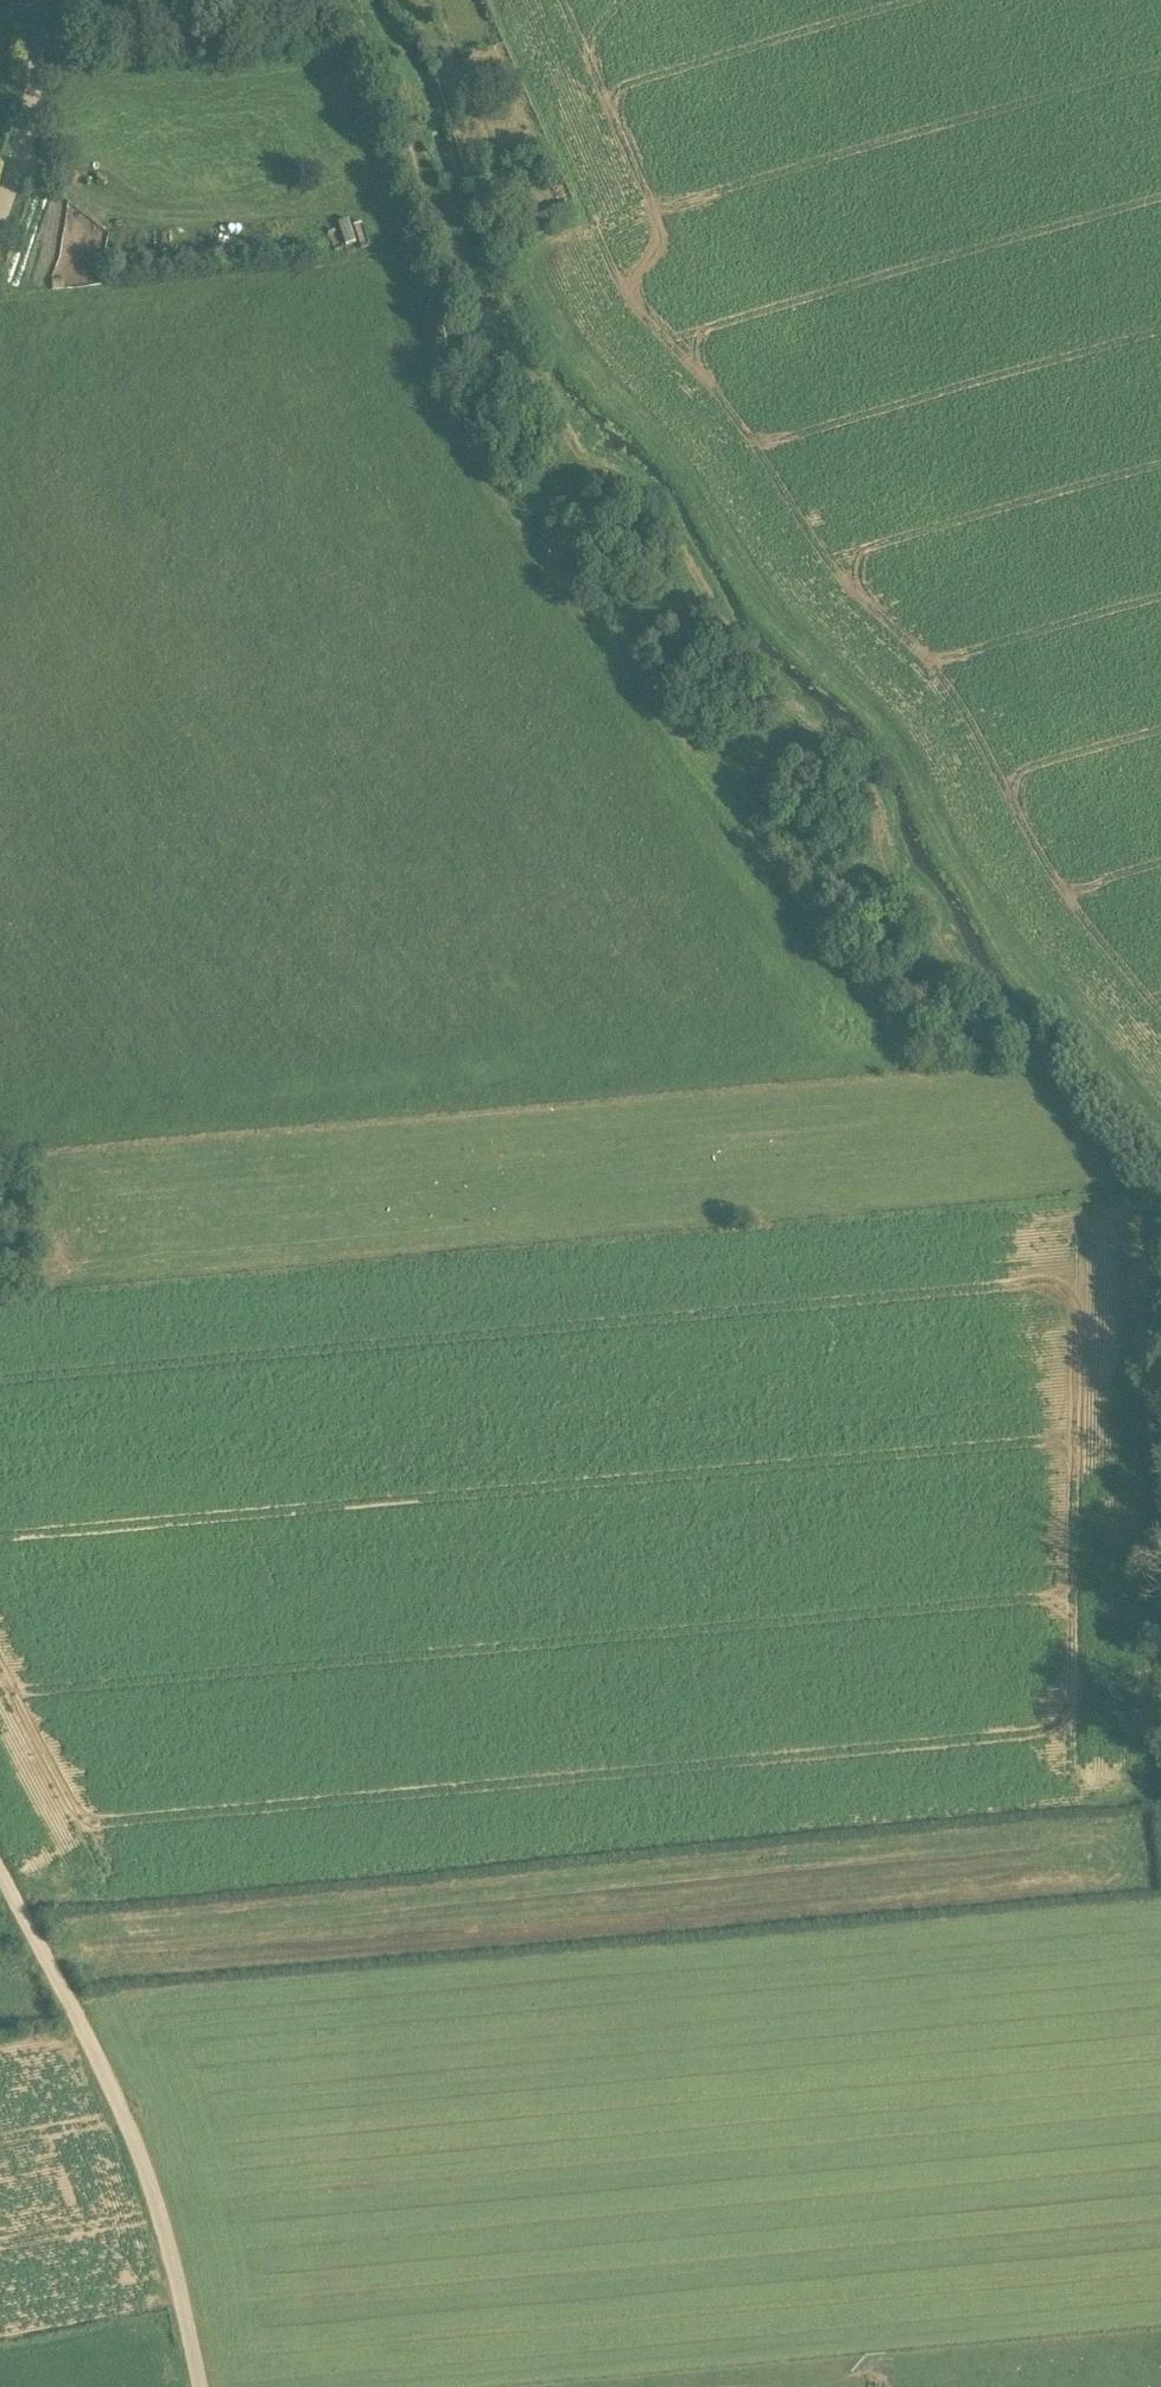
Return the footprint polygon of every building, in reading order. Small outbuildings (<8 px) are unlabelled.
[(440,57),(443,66),(456,61),(453,52),(440,57)]
